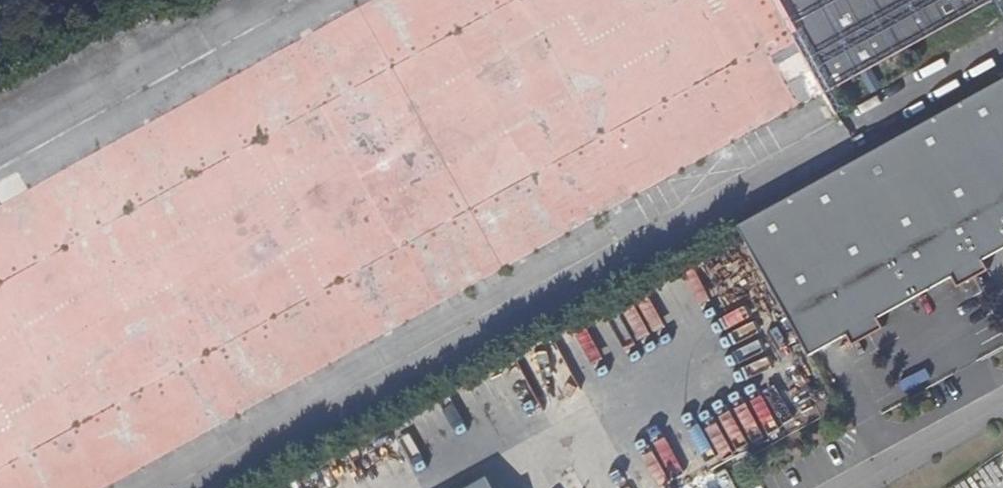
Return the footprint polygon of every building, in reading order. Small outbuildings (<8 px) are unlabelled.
[(986,0),(374,0),(0,204),(0,487),(114,487),(989,5),(986,0)] [(812,364),(848,344),(854,354),(885,336),(880,326),(953,285),(959,295),(990,277),(985,268),(1002,258),(1002,79),(736,226),(812,364)] [(708,487),(737,487),(727,466),(703,477),(708,487)] [(472,487),(492,487),(487,480),(472,487)]
